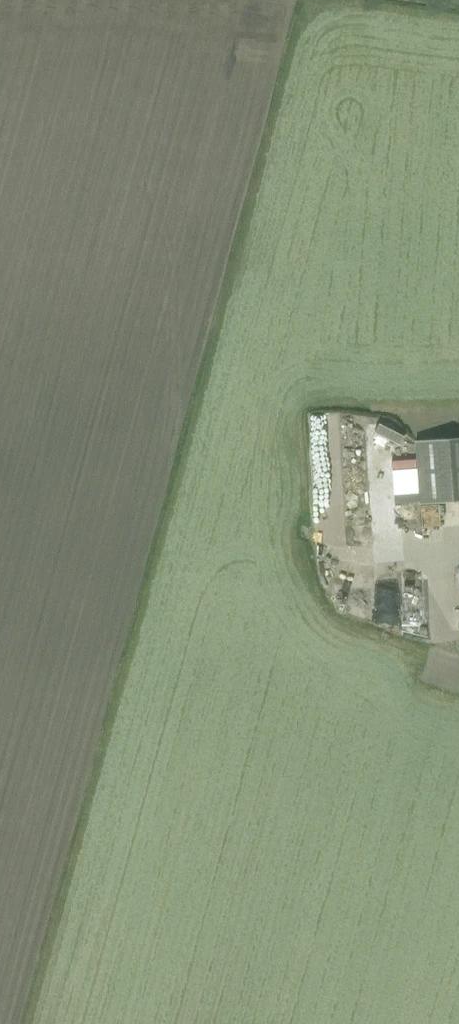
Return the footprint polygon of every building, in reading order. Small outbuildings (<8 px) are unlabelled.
[(418,503),(458,501),(458,438),(414,441),(418,503)] [(403,477),(388,477),(387,505),(402,505),(403,477)]
